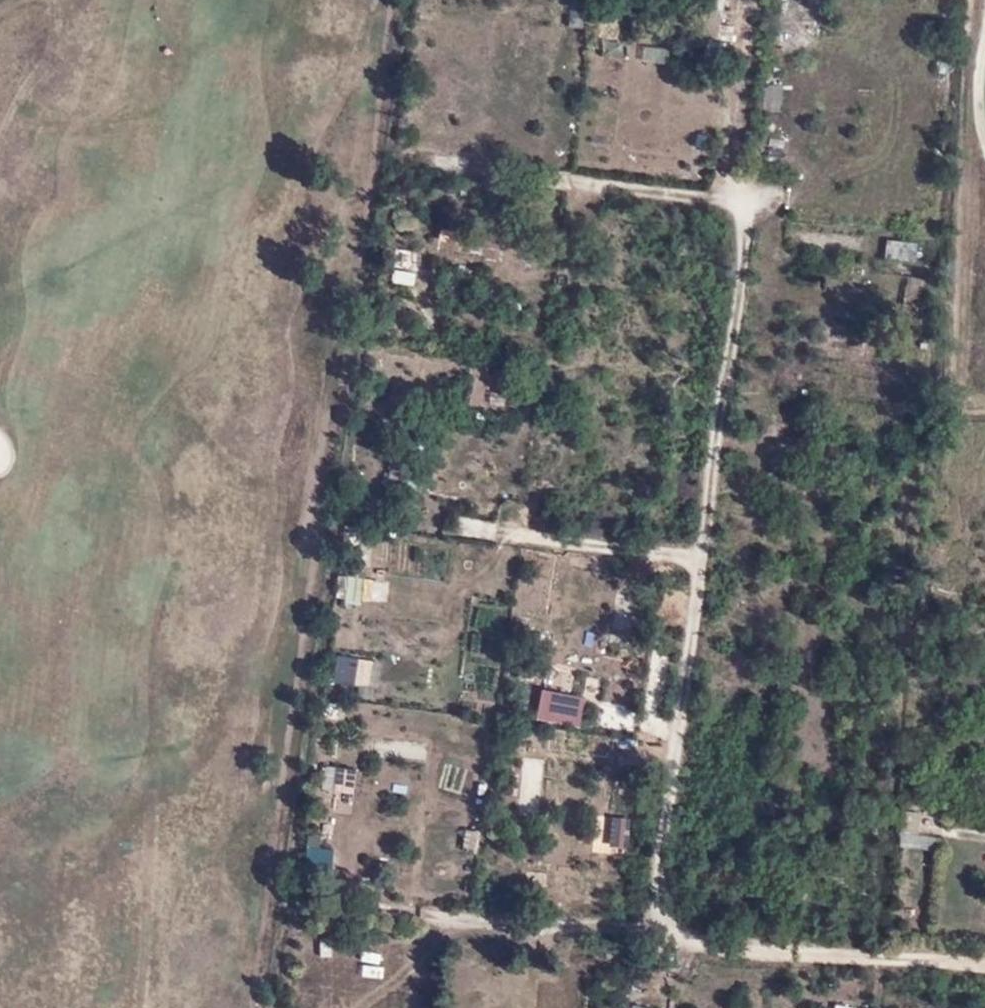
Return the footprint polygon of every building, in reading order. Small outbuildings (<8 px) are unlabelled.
[(781,111),(781,86),(764,87),(764,111),(781,111)] [(885,242),(884,262),(919,262),(919,242),(885,242)] [(462,536),(487,536),(487,519),(462,519),(462,536)] [(399,609),(402,585),(347,577),(344,601),(399,609)] [(553,693),(549,714),(570,718),(574,697),(553,693)]
